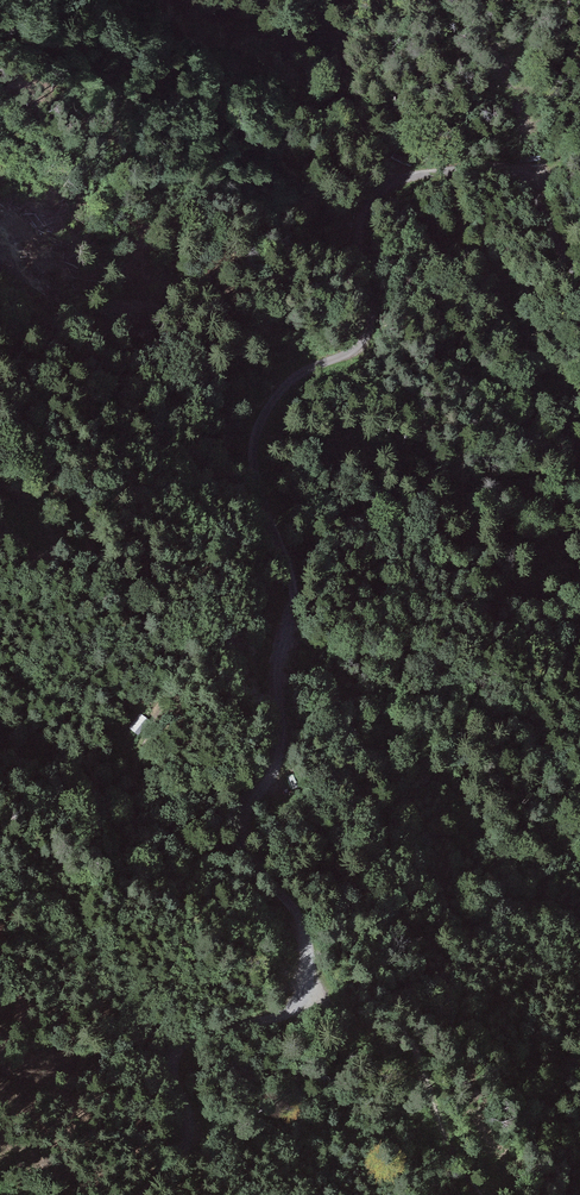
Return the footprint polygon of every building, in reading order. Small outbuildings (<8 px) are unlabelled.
[(137,715),(133,722),(141,727),(145,720),(137,715)]
